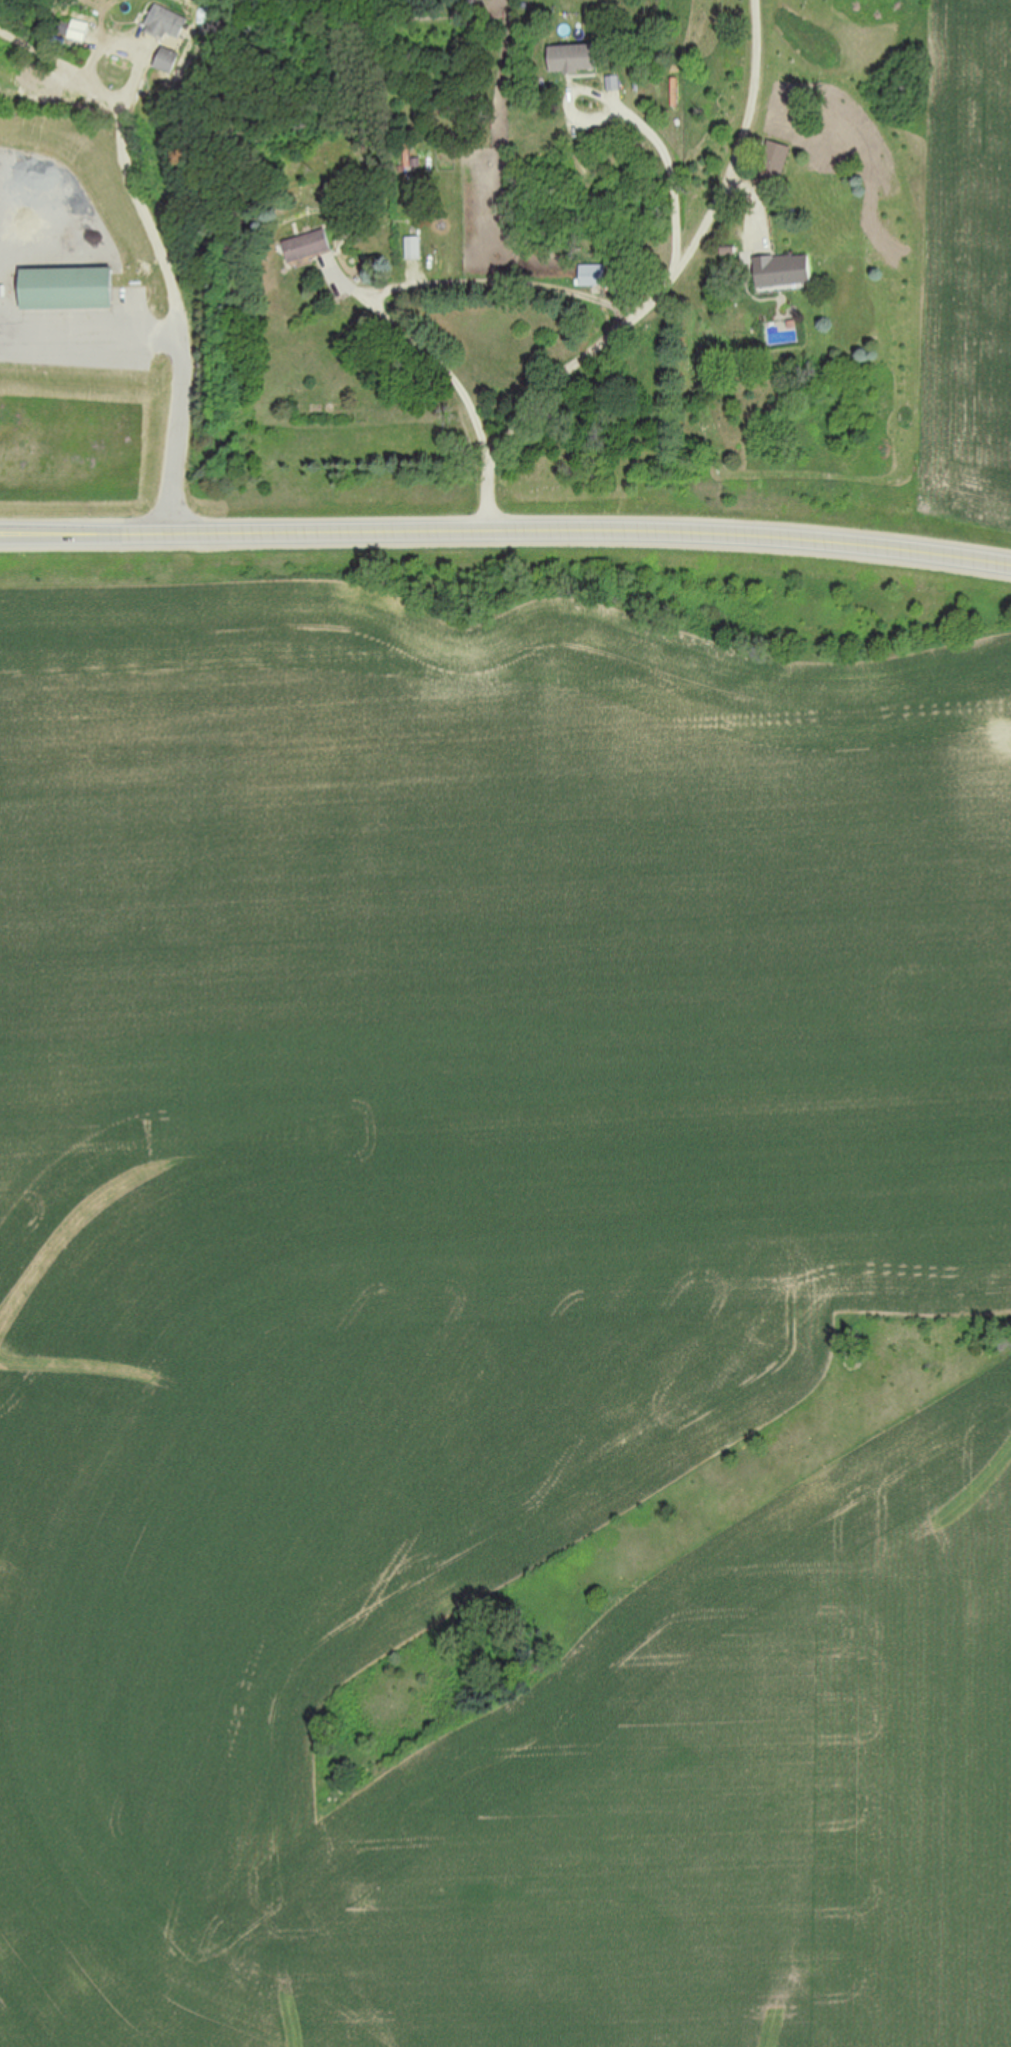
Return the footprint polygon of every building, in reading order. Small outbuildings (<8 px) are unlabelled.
[(188,19),(155,4),(143,30),(176,45),(188,19)] [(68,40),(76,45),(79,38),(71,34),(68,40)] [(549,46),(549,72),(596,71),(596,46),(549,46)] [(173,75),(181,55),(163,48),(155,67),(173,75)] [(760,168),(782,175),(790,148),(768,141),(760,168)] [(286,263),(330,252),(325,232),(282,242),(286,263)] [(756,291),(811,288),(810,257),(754,259),(756,291)] [(606,266),(579,266),(579,286),(606,286),(606,266)] [(112,270),(21,271),(21,311),(112,310),(112,270)]
